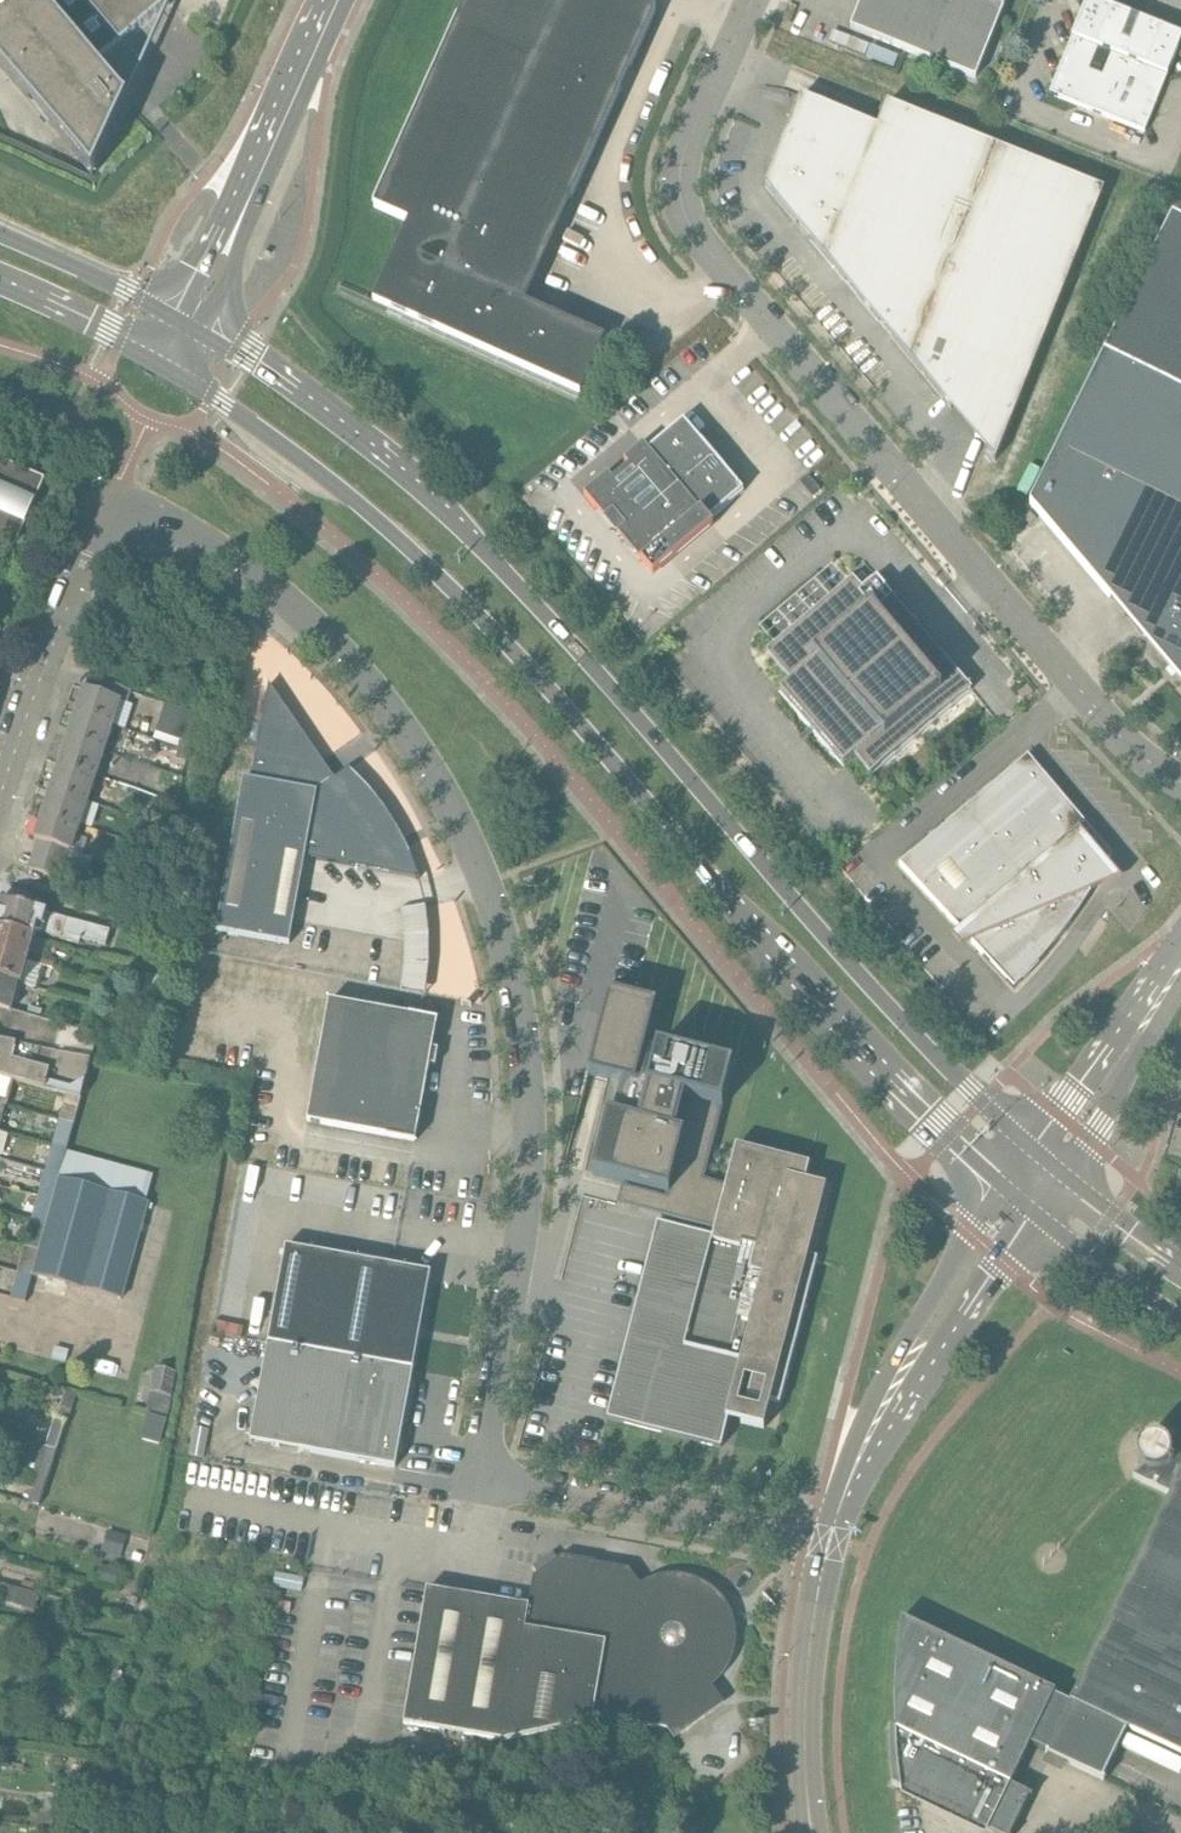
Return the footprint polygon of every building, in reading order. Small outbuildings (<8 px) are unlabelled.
[(122,114),(128,101),(125,100),(105,76),(112,71),(105,62),(98,68),(97,66),(150,21),(168,5),(170,6),(173,0),(0,0),(0,70),(93,178),(122,114)] [(572,200),(656,12),(629,0),(467,0),(374,207),(409,223),(373,302),(580,395),(605,340),(525,304),(572,200)] [(849,28),(976,79),(1008,0),(861,0),(849,28)] [(1049,95),(1145,133),(1180,44),(1180,37),(1089,0),(1088,0),(1049,95)] [(878,129),(801,98),(765,187),(995,462),(1104,191),(887,104),(878,129)] [(1171,216),(1029,504),(1164,662),(1180,682),(1180,221),(1171,216)] [(713,528),(709,523),(744,492),(684,421),(648,451),(644,446),(625,463),(629,468),(612,481),(608,476),(585,496),(653,578),(713,528)] [(16,548),(45,481),(0,461),(0,462),(0,541),(16,548)] [(862,591),(853,579),(766,653),(791,682),(779,692),(844,769),(856,759),(871,777),(972,691),(877,578),(862,591)] [(77,713),(114,725),(121,702),(127,704),(131,692),(102,682),(98,695),(84,690),(77,713)] [(306,858),(417,879),(409,856),(397,833),(383,811),(367,790),(348,771),(335,780),(269,685),(252,781),(244,780),(217,932),(290,945),(306,858)] [(1028,685),(1018,694),(1024,701),(1034,693),(1028,685)] [(190,743),(196,713),(166,703),(156,733),(180,741),(190,743)] [(68,740),(105,752),(114,725),(77,713),(68,740)] [(60,764),(97,777),(105,752),(68,740),(60,764)] [(178,751),(188,753),(190,743),(180,741),(178,751)] [(176,760),(187,762),(188,753),(178,751),(176,760)] [(1055,947),(1054,946),(1086,902),(1092,893),(1122,880),(1108,863),(1112,856),(1071,807),(1028,757),(900,865),(945,914),(984,956),(983,956),(1015,990),(1039,965),(1055,947)] [(52,791),(88,803),(97,777),(60,764),(52,791)] [(43,816),(94,833),(103,807),(88,803),(52,791),(43,816)] [(169,803),(179,805),(180,796),(170,793),(169,803)] [(167,813),(177,815),(179,805),(169,803),(167,813)] [(94,833),(43,816),(35,841),(39,842),(64,850),(86,858),(94,833)] [(39,842),(35,856),(59,864),(64,850),(39,842)] [(159,855),(170,856),(171,847),(161,845),(159,855)] [(170,856),(159,855),(158,864),(168,866),(170,856)] [(59,864),(35,856),(30,870),(54,878),(59,864)] [(110,932),(8,904),(0,908),(0,929),(35,939),(38,928),(43,929),(42,935),(61,941),(80,946),(81,941),(106,947),(110,932)] [(431,907),(406,907),(405,991),(430,991),(431,907)] [(42,967),(53,970),(55,962),(46,960),(51,944),(35,939),(0,929),(0,956),(42,967)] [(18,986),(36,990),(42,967),(0,956),(0,980),(18,986)] [(54,1054),(61,1025),(12,1013),(18,986),(0,980),(0,1043),(54,1054)] [(661,1012),(615,1000),(592,1091),(627,1100),(618,1137),(612,1136),(597,1197),(621,1203),(619,1211),(658,1221),(717,1235),(727,1192),(704,1187),(733,1071),(652,1051),(661,1012)] [(307,1123),(416,1142),(430,1067),(435,1067),(438,1051),(433,1050),(438,1022),(329,1002),(307,1123)] [(46,1091),(66,1096),(81,1100),(91,1061),(54,1054),(0,1043),(0,1078),(46,1091)] [(6,1108),(13,1082),(0,1079),(0,1106),(6,1108)] [(59,1122),(74,1126),(81,1100),(66,1096),(59,1122)] [(74,1126),(59,1122),(52,1147),(66,1151),(74,1126)] [(66,1151),(52,1147),(45,1172),(60,1176),(65,1155),(66,1151)] [(727,1192),(717,1235),(658,1221),(607,1420),(722,1449),(742,1371),(753,1374),(747,1398),(780,1406),(818,1259),(802,1255),(820,1186),(806,1182),(810,1166),(740,1148),(727,1192)] [(53,1201),(46,1227),(39,1252),(32,1277),(122,1301),(148,1204),(146,1204),(153,1178),(65,1155),(60,1176),(53,1201)] [(45,1172),(42,1171),(41,1173),(0,1162),(0,1172),(39,1183),(39,1182),(42,1183),(38,1197),(53,1201),(60,1176),(45,1172)] [(38,1197),(31,1223),(46,1227),(53,1201),(38,1197)] [(24,1248),(39,1252),(46,1227),(31,1223),(24,1248)] [(32,1277),(39,1252),(24,1248),(17,1273),(32,1277)] [(268,1345),(414,1371),(431,1274),(286,1248),(268,1345)] [(32,1277),(17,1273),(10,1300),(25,1303),(32,1277)] [(414,1371),(268,1345),(251,1442),(396,1469),(402,1438),(406,1439),(408,1427),(404,1426),(414,1371)] [(148,1412),(169,1416),(177,1374),(144,1369),(140,1392),(152,1395),(148,1412)] [(57,1419),(68,1422),(76,1396),(68,1393),(64,1403),(56,1400),(50,1417),(57,1419)] [(143,1440),(160,1445),(166,1421),(148,1416),(143,1440)] [(68,1422),(57,1419),(47,1447),(59,1450),(68,1422)] [(1170,1496),(1074,1697),(1071,1703),(1127,1731),(1180,1757),(1180,1437),(1174,1434),(1173,1435),(1166,1444),(1160,1440),(1154,1439),(1149,1440),(1144,1443),(1140,1447),(1138,1452),(1138,1458),(1139,1463),(1142,1468),(1134,1476),(1133,1478),(1170,1496)] [(36,1476),(49,1480),(59,1450),(47,1447),(45,1446),(36,1476)] [(27,1502),(40,1507),(49,1480),(36,1476),(27,1502)] [(552,1561),(540,1569),(542,1573),(534,1578),(529,1607),(488,1600),(427,1590),(404,1726),(506,1743),(594,1723),(596,1718),(671,1731),(675,1737),(721,1705),(709,1687),(717,1681),(723,1672),(729,1663),(732,1653),(734,1643),(734,1633),(732,1622),(728,1613),(723,1604),(716,1596),(708,1589),(699,1584),(689,1581),(679,1579),(669,1579),(658,1581),(649,1584),(640,1589),(628,1572),(595,1566),(595,1563),(563,1558),(554,1564),(552,1561)] [(17,1620),(22,1594),(0,1589),(0,1616),(17,1620)] [(1104,1779),(1127,1731),(1071,1703),(1058,1697),(1048,1692),(1049,1690),(902,1619),(897,1661),(895,1696),(896,1731),(890,1727),(889,1729),(891,1730),(893,1763),(894,1784),(893,1783),(892,1785),(992,1832),(1013,1832),(1030,1797),(1032,1798),(1033,1796),(1011,1786),(1030,1746),(1104,1782),(1105,1780),(1104,1779)]
